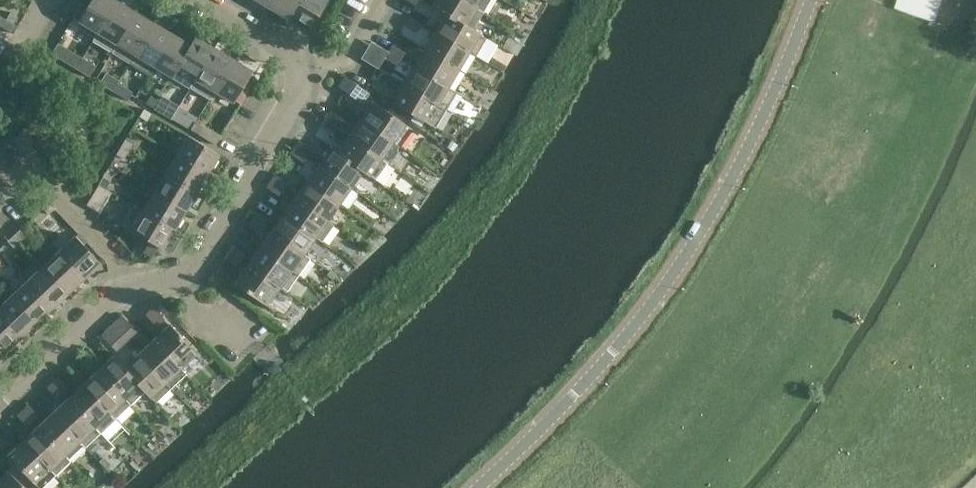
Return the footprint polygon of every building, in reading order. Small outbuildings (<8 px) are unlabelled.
[(72,16),(97,31),(116,0),(115,0),(77,0),(81,2),(72,16)] [(116,0),(97,31),(92,40),(111,51),(134,11),(116,0)] [(299,0),(274,0),(270,7),(289,18),(299,0)] [(289,18),(309,30),(327,0),(299,0),(289,18)] [(476,8),(463,0),(434,0),(430,7),(444,15),(444,14),(465,26),(466,25),(472,28),(482,12),(476,8)] [(939,23),(946,0),(900,0),(897,8),(939,23)] [(5,18),(13,23),(18,16),(10,11),(5,18)] [(134,11),(111,51),(129,62),(153,23),(134,11)] [(444,14),(444,15),(434,31),(469,52),(468,52),(475,56),(486,38),(479,34),(480,33),(472,28),(466,25),(465,26),(444,14)] [(421,23),(409,15),(404,23),(417,31),(421,23)] [(13,23),(5,18),(1,26),(9,31),(13,23)] [(153,23),(129,62),(148,73),(153,65),(171,34),(153,23)] [(458,69),(468,52),(469,52),(434,31),(424,48),(458,69)] [(190,45),(189,44),(171,34),(153,65),(173,76),(178,68),(176,67),(190,45)] [(176,67),(178,68),(194,78),(213,47),(194,36),(189,44),(190,45),(176,67)] [(388,51),(400,58),(404,51),(392,44),(388,51)] [(232,59),(213,47),(195,78),(194,78),(189,87),(209,99),(214,90),(232,59)] [(413,66),(448,87),(458,69),(424,48),(413,66)] [(400,58),(388,51),(384,57),(396,65),(400,58)] [(66,52),(62,60),(75,68),(80,60),(66,52)] [(241,103),(251,85),(245,81),(252,71),(232,59),(214,90),(233,101),(235,99),(241,103)] [(80,60),(75,68),(89,76),(93,68),(80,60)] [(403,83),(445,109),(455,92),(448,87),(413,66),(403,83)] [(111,75),(105,86),(112,90),(117,83),(119,80),(111,75)] [(359,101),(366,91),(343,75),(336,85),(359,101)] [(132,92),(117,83),(112,90),(120,95),(127,99),(132,92)] [(445,109),(403,83),(392,102),(434,127),(445,109)] [(153,107),(157,99),(151,95),(145,103),(153,107)] [(157,99),(153,107),(161,112),(165,104),(157,99)] [(372,100),(360,118),(393,141),(392,141),(399,145),(411,128),(405,124),(405,123),(372,100)] [(143,108),(139,116),(147,121),(151,113),(143,108)] [(381,158),(392,141),(393,141),(360,118),(354,126),(331,110),(325,118),(381,158)] [(191,129),(195,122),(187,117),(183,125),(191,129)] [(363,170),(362,171),(368,175),(369,175),(375,179),(387,163),(380,158),(381,158),(325,118),(320,126),(342,142),(337,150),(336,151),(363,170)] [(195,122),(191,129),(198,134),(203,126),(195,122)] [(219,154),(188,135),(176,154),(207,173),(219,154)] [(120,146),(128,151),(133,143),(125,139),(120,146)] [(293,146),(306,155),(310,148),(298,140),(293,146)] [(451,142),(447,148),(453,152),(457,146),(451,142)] [(351,186),(362,171),(363,170),(336,151),(337,150),(330,145),(318,163),(351,186)] [(128,151),(120,146),(116,153),(124,158),(128,151)] [(306,155),(293,146),(289,153),(301,161),(306,155)] [(165,173),(196,192),(207,173),(176,154),(165,173)] [(306,180),(339,203),(351,186),(318,163),(306,180)] [(154,192),(185,210),(196,192),(165,173),(154,192)] [(270,179),(282,188),(286,182),(274,173),(270,179)] [(98,183),(106,188),(111,180),(103,176),(98,183)] [(282,188),(270,179),(265,186),(277,195),(282,188)] [(294,197),(327,220),(339,203),(306,180),(294,197)] [(85,204),(100,212),(112,192),(106,188),(98,183),(85,204)] [(143,210),(174,229),(185,210),(154,192),(143,210)] [(327,220),(294,197),(282,213),(315,237),(321,241),(333,224),(327,220)] [(48,214),(55,208),(49,201),(42,207),(48,214)] [(174,229),(143,210),(131,230),(149,241),(143,251),(152,256),(158,246),(162,248),(174,229)] [(252,217),(264,226),(269,219),(256,211),(252,217)] [(282,213),(270,230),(304,253),(315,237),(282,213)] [(264,226),(252,217),(247,224),(260,232),(264,226)] [(13,234),(19,241),(26,235),(19,229),(13,234)] [(259,247),(298,274),(310,257),(304,253),(270,230),(259,247)] [(19,241),(13,234),(7,240),(13,247),(19,241)] [(58,251),(83,277),(100,262),(75,235),(58,251)] [(228,250),(241,259),(245,253),(233,244),(228,250)] [(298,274),(259,247),(247,263),(280,287),(286,291),(298,274)] [(241,259),(228,250),(224,257),(236,266),(241,259)] [(43,266),(67,292),(83,277),(58,251),(43,266)] [(234,282),(273,310),(275,308),(268,303),(280,287),(247,263),(234,282)] [(27,280),(52,307),(67,292),(43,266),(27,280)] [(11,295),(36,321),(52,307),(27,280),(11,295)] [(11,295),(0,306),(0,315),(20,336),(36,321),(11,295)] [(155,325),(164,317),(153,306),(145,314),(155,325)] [(20,336),(0,315),(0,346),(4,351),(20,336)] [(112,325),(126,340),(137,330),(122,315),(112,325)] [(169,323),(153,339),(181,369),(198,353),(169,323)] [(126,340),(112,325),(101,335),(116,350),(126,340)] [(153,339),(138,353),(171,388),(186,373),(181,369),(153,339)] [(82,353),(92,364),(98,358),(88,347),(82,353)] [(92,364),(82,353),(76,358),(86,369),(92,364)] [(171,388),(138,353),(124,366),(123,367),(145,390),(144,391),(155,403),(171,388)] [(130,404),(144,391),(145,390),(123,367),(124,366),(113,354),(97,369),(130,404)] [(82,383),(115,418),(130,404),(97,369),(82,383)] [(52,381),(62,392),(68,386),(57,375),(52,381)] [(62,392),(52,381),(46,386),(56,397),(62,392)] [(67,397),(100,432),(115,418),(82,383),(67,397)] [(100,432),(67,397),(52,412),(79,441),(85,447),(100,432)] [(22,409),(32,420),(38,414),(28,404),(22,409)] [(32,420),(22,409),(16,414),(26,425),(32,420)] [(52,412),(37,425),(65,455),(79,441),(52,412)] [(22,439),(55,474),(70,460),(65,455),(37,425),(22,439)] [(22,439),(6,454),(39,487),(41,487),(55,474),(22,439)] [(0,477),(0,487),(26,487),(7,470),(0,477)]
